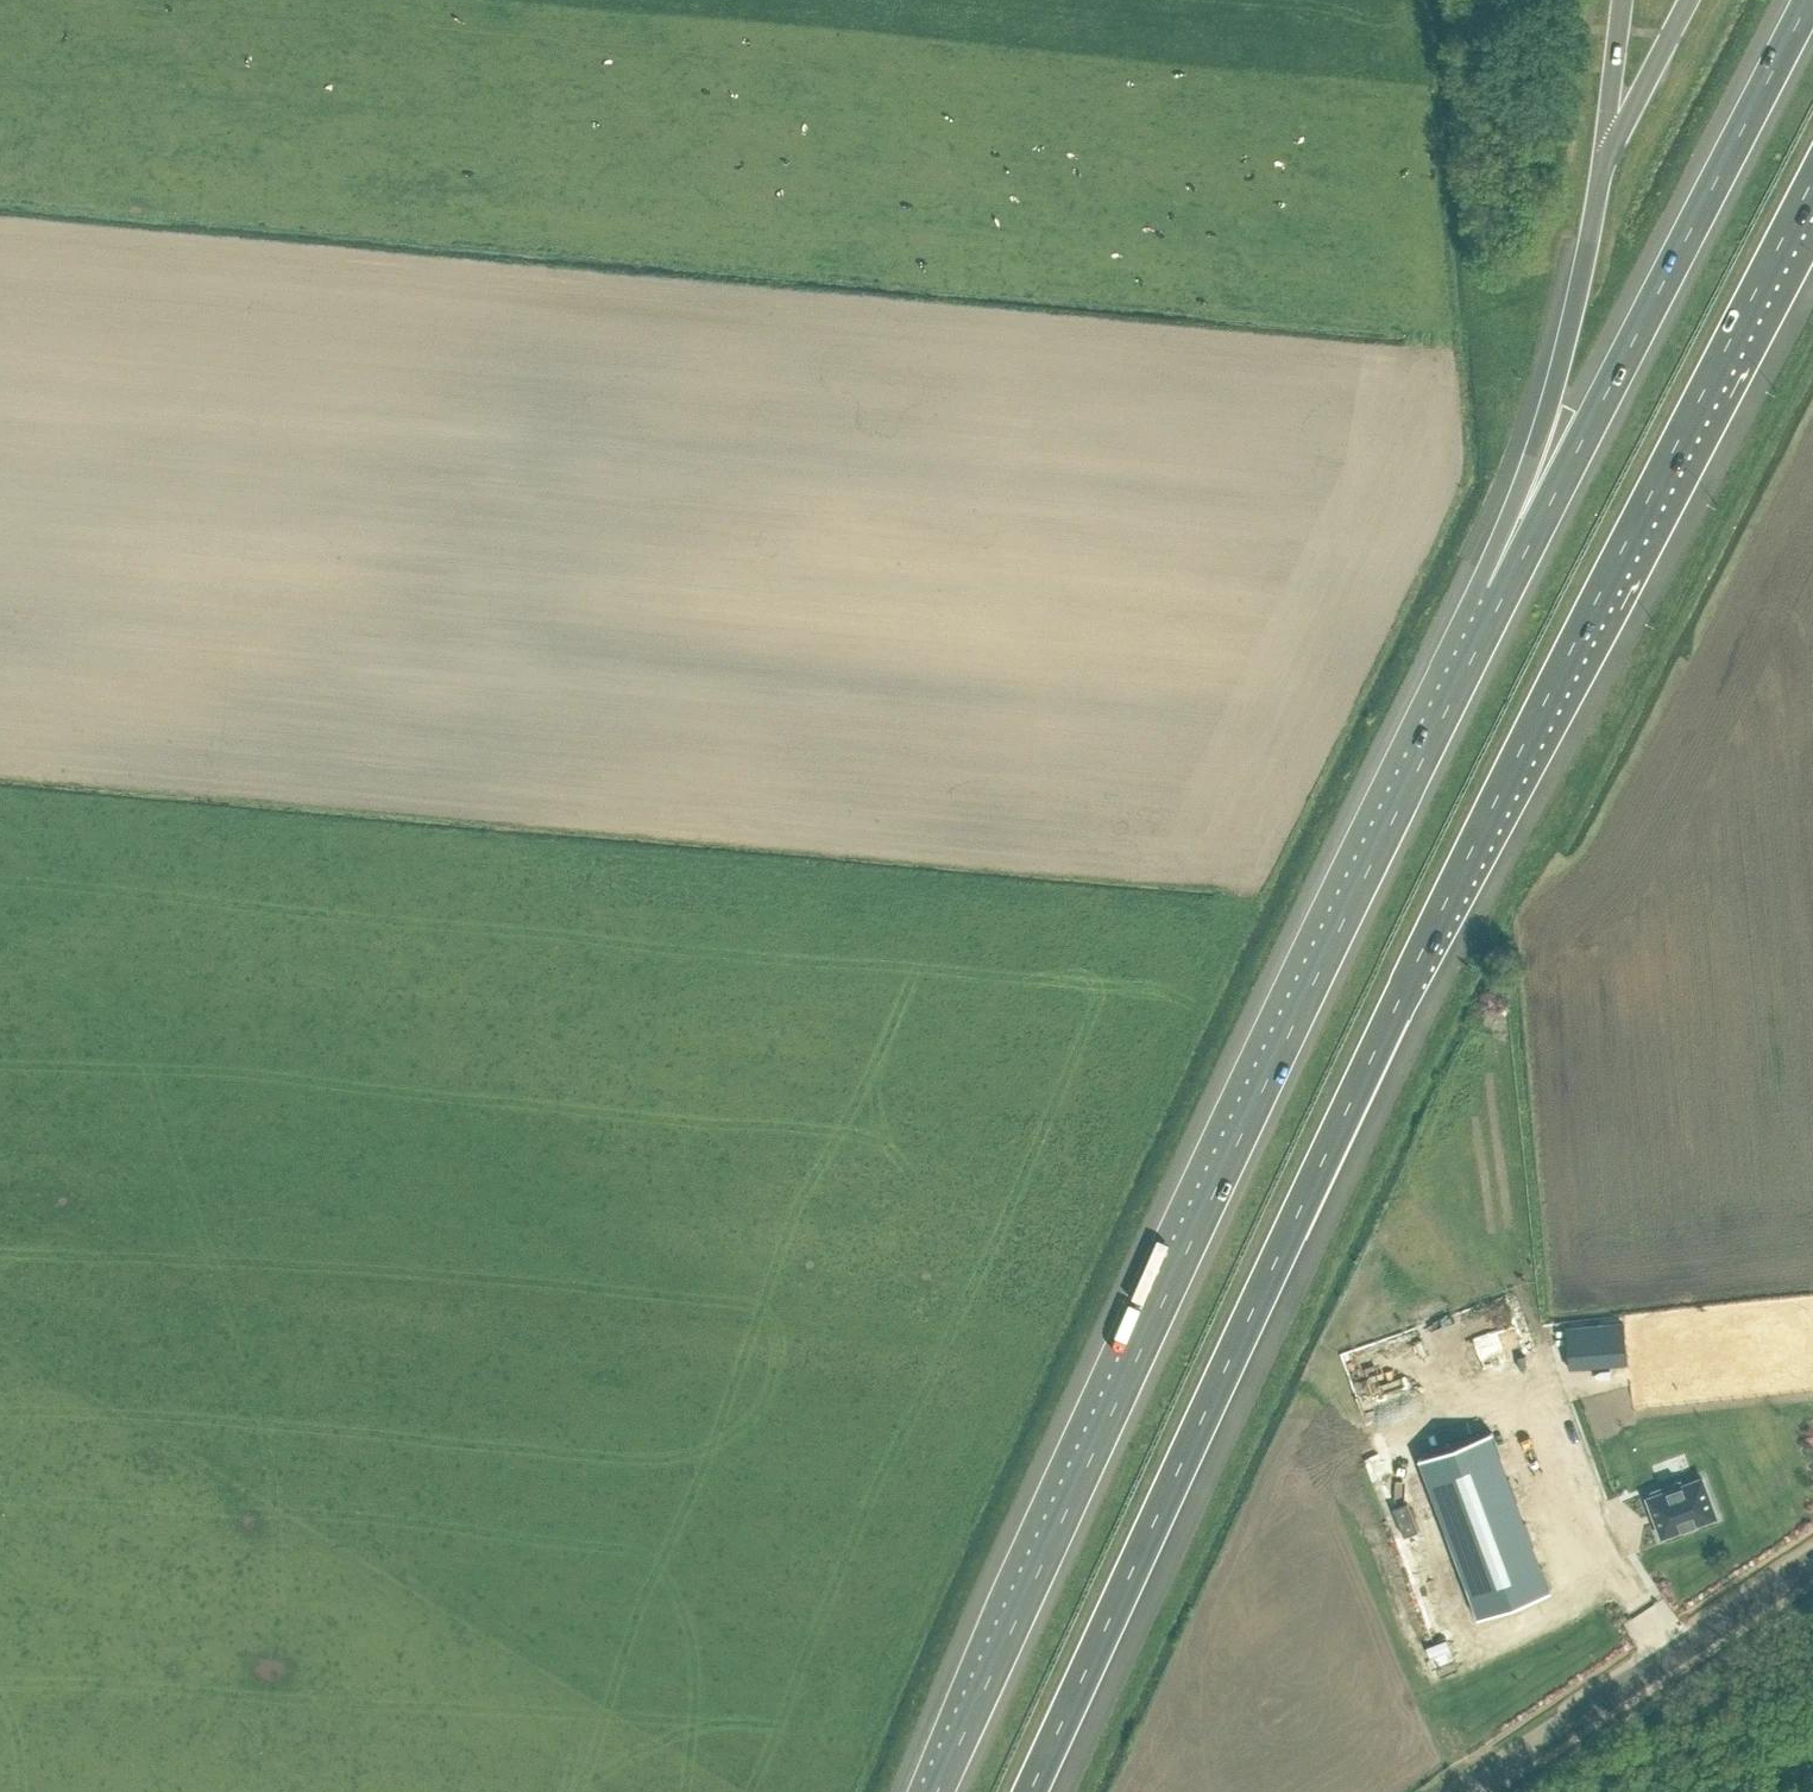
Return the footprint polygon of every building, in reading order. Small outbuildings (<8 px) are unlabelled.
[(1493,1432),(1420,1459),(1478,1617),(1551,1590),(1493,1432)] [(1638,1488),(1617,1496),(1631,1534),(1686,1514),(1672,1476),(1651,1484),(1649,1477),(1635,1482),(1638,1488)] [(1404,1532),(1416,1528),(1406,1500),(1394,1504),(1404,1532)]
